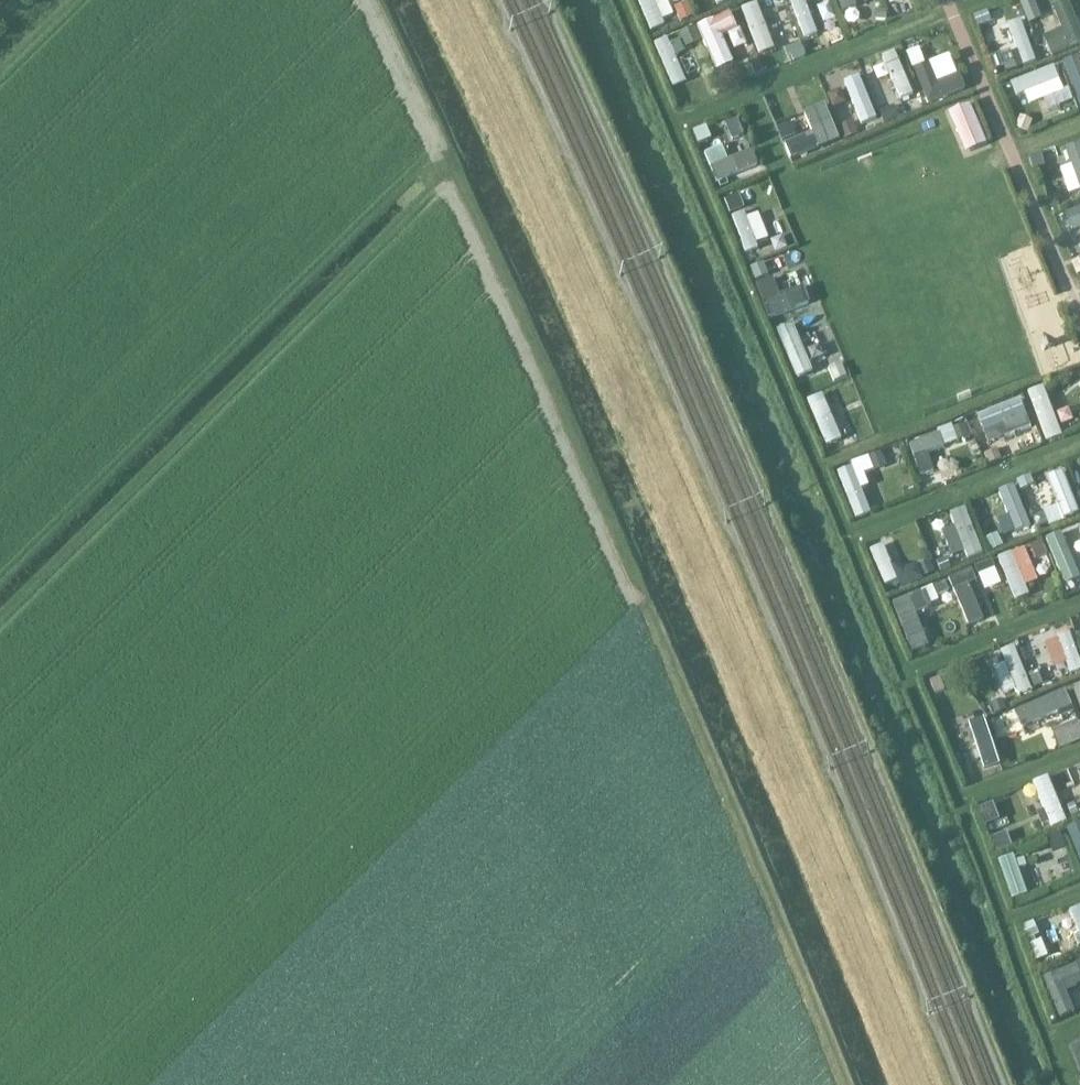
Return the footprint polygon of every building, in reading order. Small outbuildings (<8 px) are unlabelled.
[(669,21),(662,0),(632,0),(641,30),(669,21)] [(705,11),(701,0),(697,0),(692,2),(697,14),(705,11)] [(816,35),(801,0),(785,0),(803,40),(816,35)] [(851,11),(865,11),(865,0),(851,0),(851,11)] [(1046,5),(1058,34),(1076,26),(1064,0),(1058,0),(1046,5)] [(737,9),(755,54),(769,49),(751,3),(737,9)] [(687,5),(674,10),(679,22),(692,17),(687,5)] [(987,11),(974,15),(978,26),(991,21),(987,11)] [(718,35),(732,29),(724,12),(691,27),(712,74),(731,65),(718,35)] [(1006,21),(1017,66),(1030,63),(1019,18),(1006,21)] [(676,34),(682,49),(697,42),(691,28),(676,34)] [(661,39),(649,44),(668,89),(680,83),(661,39)] [(789,48),(794,60),(806,55),(801,43),(789,48)] [(892,49),(877,55),(895,100),(910,94),(892,49)] [(911,56),(915,66),(924,62),(920,52),(911,56)] [(953,72),(933,79),(927,62),(910,68),(920,97),(957,85),(953,72)] [(752,67),(756,77),(764,73),(760,63),(752,67)] [(868,64),(860,69),(873,91),(880,86),(868,64)] [(1040,99),(1043,108),(1064,103),(1054,66),(1004,80),(1009,97),(1021,94),(1023,103),(1040,99)] [(863,85),(849,88),(860,129),(874,125),(863,85)] [(818,99),(805,103),(814,128),(826,124),(818,99)] [(948,112),(965,152),(987,143),(970,102),(948,112)] [(892,107),(877,112),(883,125),(897,119),(892,107)] [(1028,130),(1032,120),(1021,116),(1017,126),(1028,130)] [(845,140),(857,135),(852,123),(840,128),(845,140)] [(698,144),(709,140),(704,127),(693,132),(698,144)] [(699,150),(712,182),(754,166),(747,150),(722,160),(716,144),(699,150)] [(1067,146),(1074,183),(1079,182),(1079,145),(1079,144),(1067,146)] [(796,148),(786,152),(790,162),(800,158),(796,148)] [(1046,156),(1039,153),(1035,166),(1042,168),(1046,156)] [(729,211),(740,207),(736,195),(725,200),(729,211)] [(1071,229),(1079,228),(1079,207),(1068,209),(1071,229)] [(765,244),(756,212),(741,216),(739,211),(728,214),(738,252),(765,244)] [(768,276),(764,263),(751,268),(756,280),(768,276)] [(807,357),(786,364),(795,389),(816,382),(807,357)] [(841,362),(828,368),(833,381),(847,376),(841,362)] [(1039,388),(1023,394),(1042,445),(1059,439),(1039,388)] [(1057,426),(1069,421),(1064,407),(1051,413),(1057,426)] [(1024,417),(999,426),(1003,436),(1028,427),(1024,417)] [(969,435),(965,425),(953,430),(957,439),(969,435)] [(982,451),(986,461),(999,455),(995,445),(982,451)] [(881,453),(868,457),(872,468),(885,463),(881,453)] [(851,522),(866,517),(849,469),(833,474),(851,522)] [(1057,520),(1072,518),(1063,474),(1039,478),(1044,501),(1053,499),(1057,520)] [(1029,476),(1016,482),(1019,490),(1033,484),(1029,476)] [(996,494),(1015,534),(1028,528),(1010,488),(996,494)] [(945,549),(957,544),(965,563),(980,557),(962,516),(936,528),(945,549)] [(985,541),(991,553),(1002,547),(997,535),(985,541)] [(1045,554),(1041,541),(1033,544),(1037,557),(1045,554)] [(1007,553),(993,559),(1013,604),(1027,598),(1007,553)] [(952,567),(944,556),(936,561),(943,572),(952,567)] [(991,561),(976,567),(979,574),(994,568),(991,561)] [(924,576),(935,572),(930,562),(920,566),(924,576)] [(902,585),(900,578),(890,583),(892,589),(902,585)] [(933,587),(937,595),(948,589),(944,581),(933,587)] [(957,601),(961,618),(973,615),(969,598),(957,601)] [(1052,638),(1069,677),(1079,672),(1079,666),(1065,632),(1052,638)] [(1014,647),(1021,665),(1039,658),(1033,640),(1014,647)] [(1015,696),(1029,690),(1010,647),(986,657),(999,687),(1009,682),(1015,696)] [(1030,674),(1034,687),(1042,684),(1038,671),(1030,674)] [(926,681),(931,693),(939,690),(934,678),(926,681)] [(1009,701),(996,697),(994,705),(1007,709),(1009,701)] [(984,725),(965,729),(974,768),(993,764),(984,725)] [(1069,731),(1073,742),(1079,739),(1079,726),(1069,731)] [(1074,803),(1068,806),(1072,816),(1079,813),(1074,803)] [(1013,845),(1009,835),(1003,832),(993,837),(998,851),(1013,845)] [(1063,848),(1058,837),(1049,841),(1054,852),(1063,848)] [(1027,941),(1039,936),(1034,924),(1022,929),(1027,941)] [(1048,958),(1042,942),(1030,946),(1037,962),(1048,958)]
